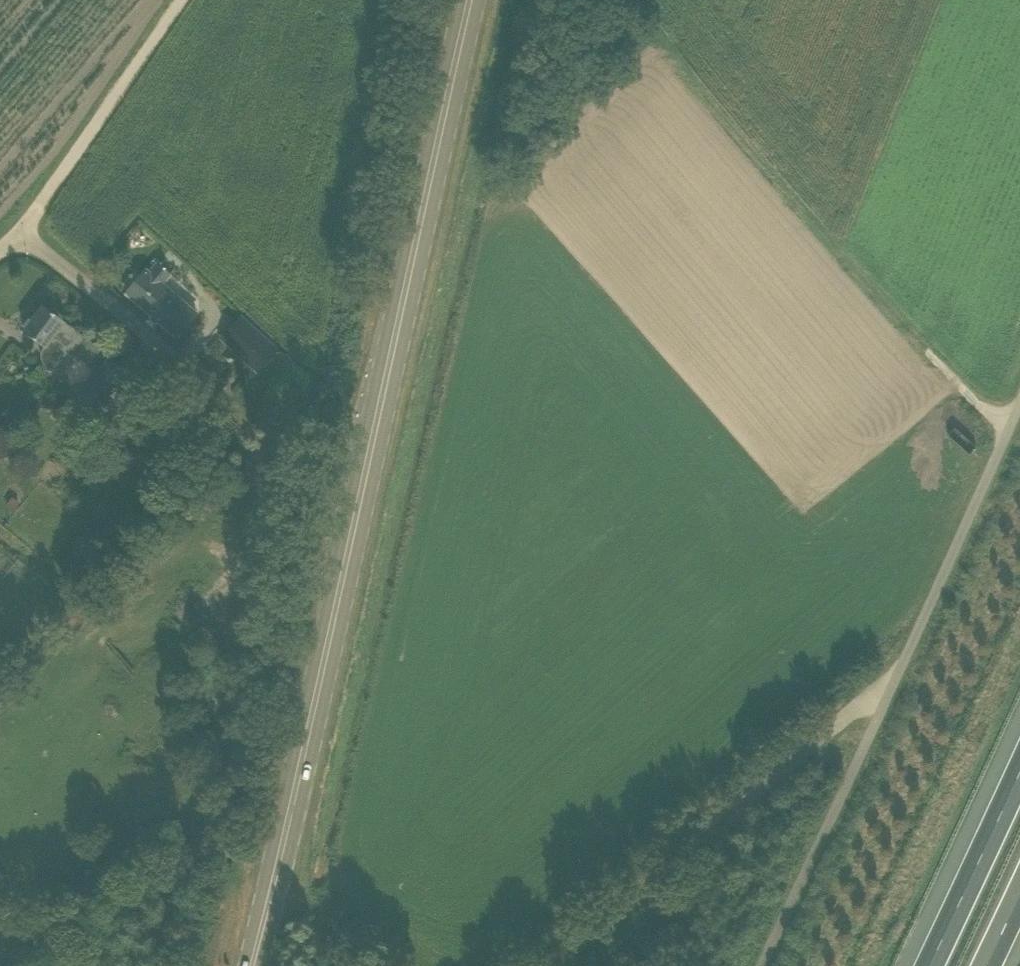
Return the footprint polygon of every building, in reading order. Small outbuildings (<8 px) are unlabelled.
[(127,293),(178,337),(198,314),(162,284),(171,274),(159,263),(156,267),(150,273),(147,270),(127,293)] [(95,345),(79,332),(66,323),(44,305),(24,331),(40,344),(45,347),(42,351),(41,354),(40,357),(41,360),(43,364),(45,367),(47,368),(49,370),(54,371),(57,370),(62,369),(67,365),(78,350),(87,356),(95,345)] [(258,371),(278,350),(242,317),(222,338),(258,371)] [(111,357),(84,393),(117,422),(146,383),(111,357)] [(12,497),(6,505),(14,511),(20,503),(12,497)]
